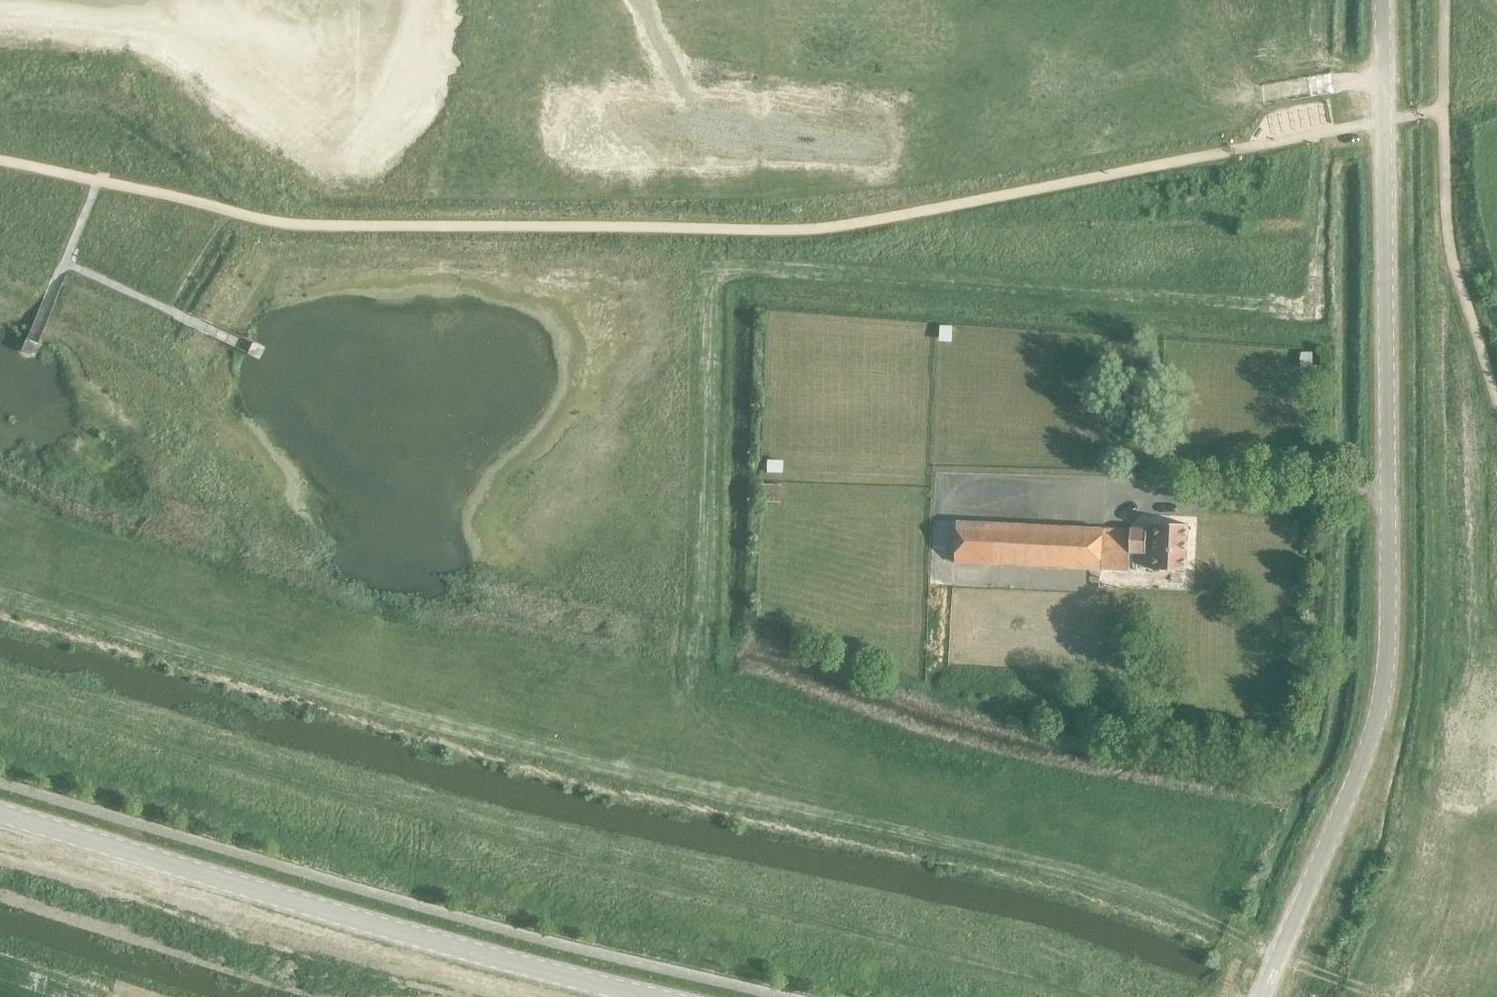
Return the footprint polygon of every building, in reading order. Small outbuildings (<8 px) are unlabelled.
[(1102,552),(1103,530),(958,524),(956,565),(1101,571),(1102,552)] [(1186,571),(1187,526),(1155,525),(1153,570),(1186,571)] [(1103,530),(1102,552),(1130,553),(1130,555),(1147,556),(1147,530),(1130,530),(1103,529),(1103,530)]
